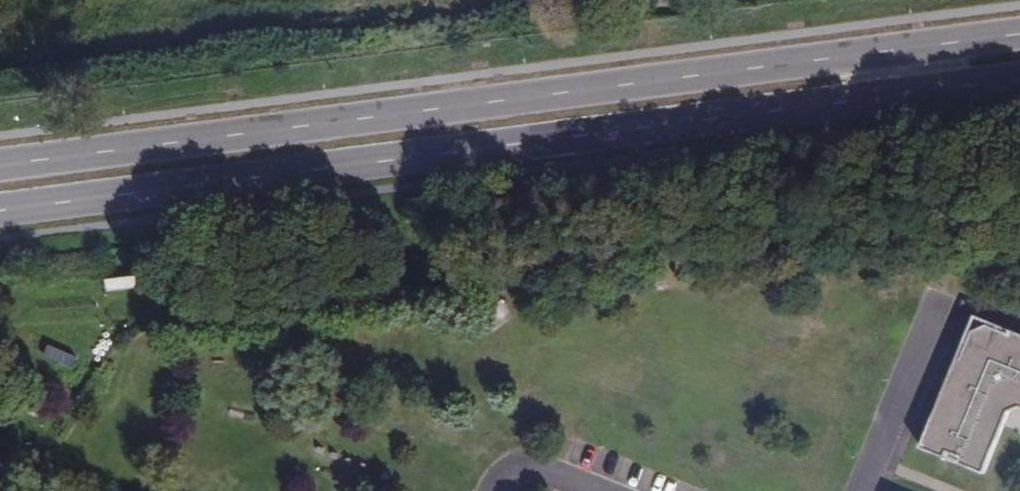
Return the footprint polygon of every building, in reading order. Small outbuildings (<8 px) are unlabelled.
[(1008,407),(1019,411),(1019,412),(1019,336),(968,316),(914,448),(980,475),(1008,407)]
